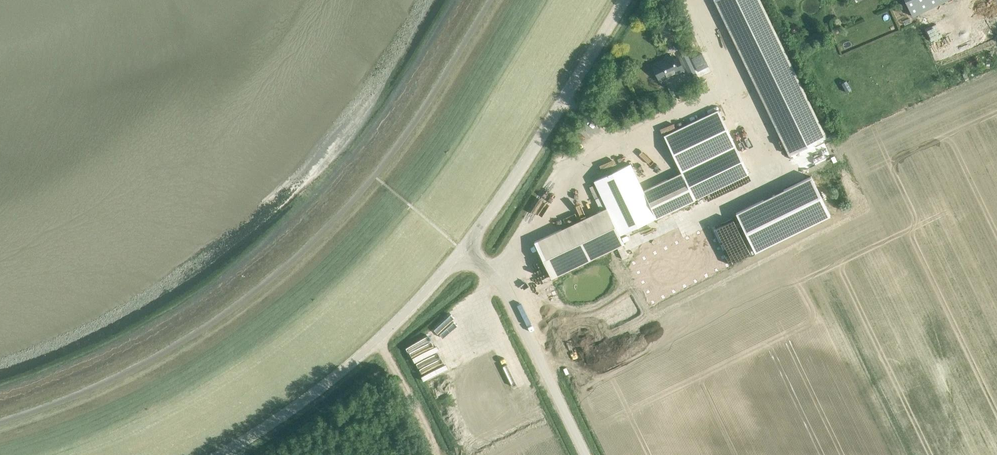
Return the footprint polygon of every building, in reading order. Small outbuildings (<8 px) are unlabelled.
[(788,154),(826,136),(760,0),(715,0),(714,0),(788,154)] [(724,21),(718,24),(727,44),(733,42),(724,21)] [(671,74),(682,68),(677,57),(673,59),(671,56),(652,65),(660,81),(672,75),(671,74)] [(594,181),(607,208),(531,244),(549,280),(624,244),(620,235),(656,218),(656,219),(695,200),(695,199),(749,174),(718,110),(664,136),(682,172),(643,191),(630,164),(594,181)] [(761,124),(755,127),(765,150),(772,147),(761,124)] [(848,127),(836,133),(839,138),(851,133),(848,127)] [(775,193),(736,212),(755,252),(830,215),(811,176),(775,193)] [(525,271),(519,274),(522,281),(528,279),(525,271)] [(549,328),(540,329),(540,321),(535,322),(537,343),(550,342),(549,328)]
